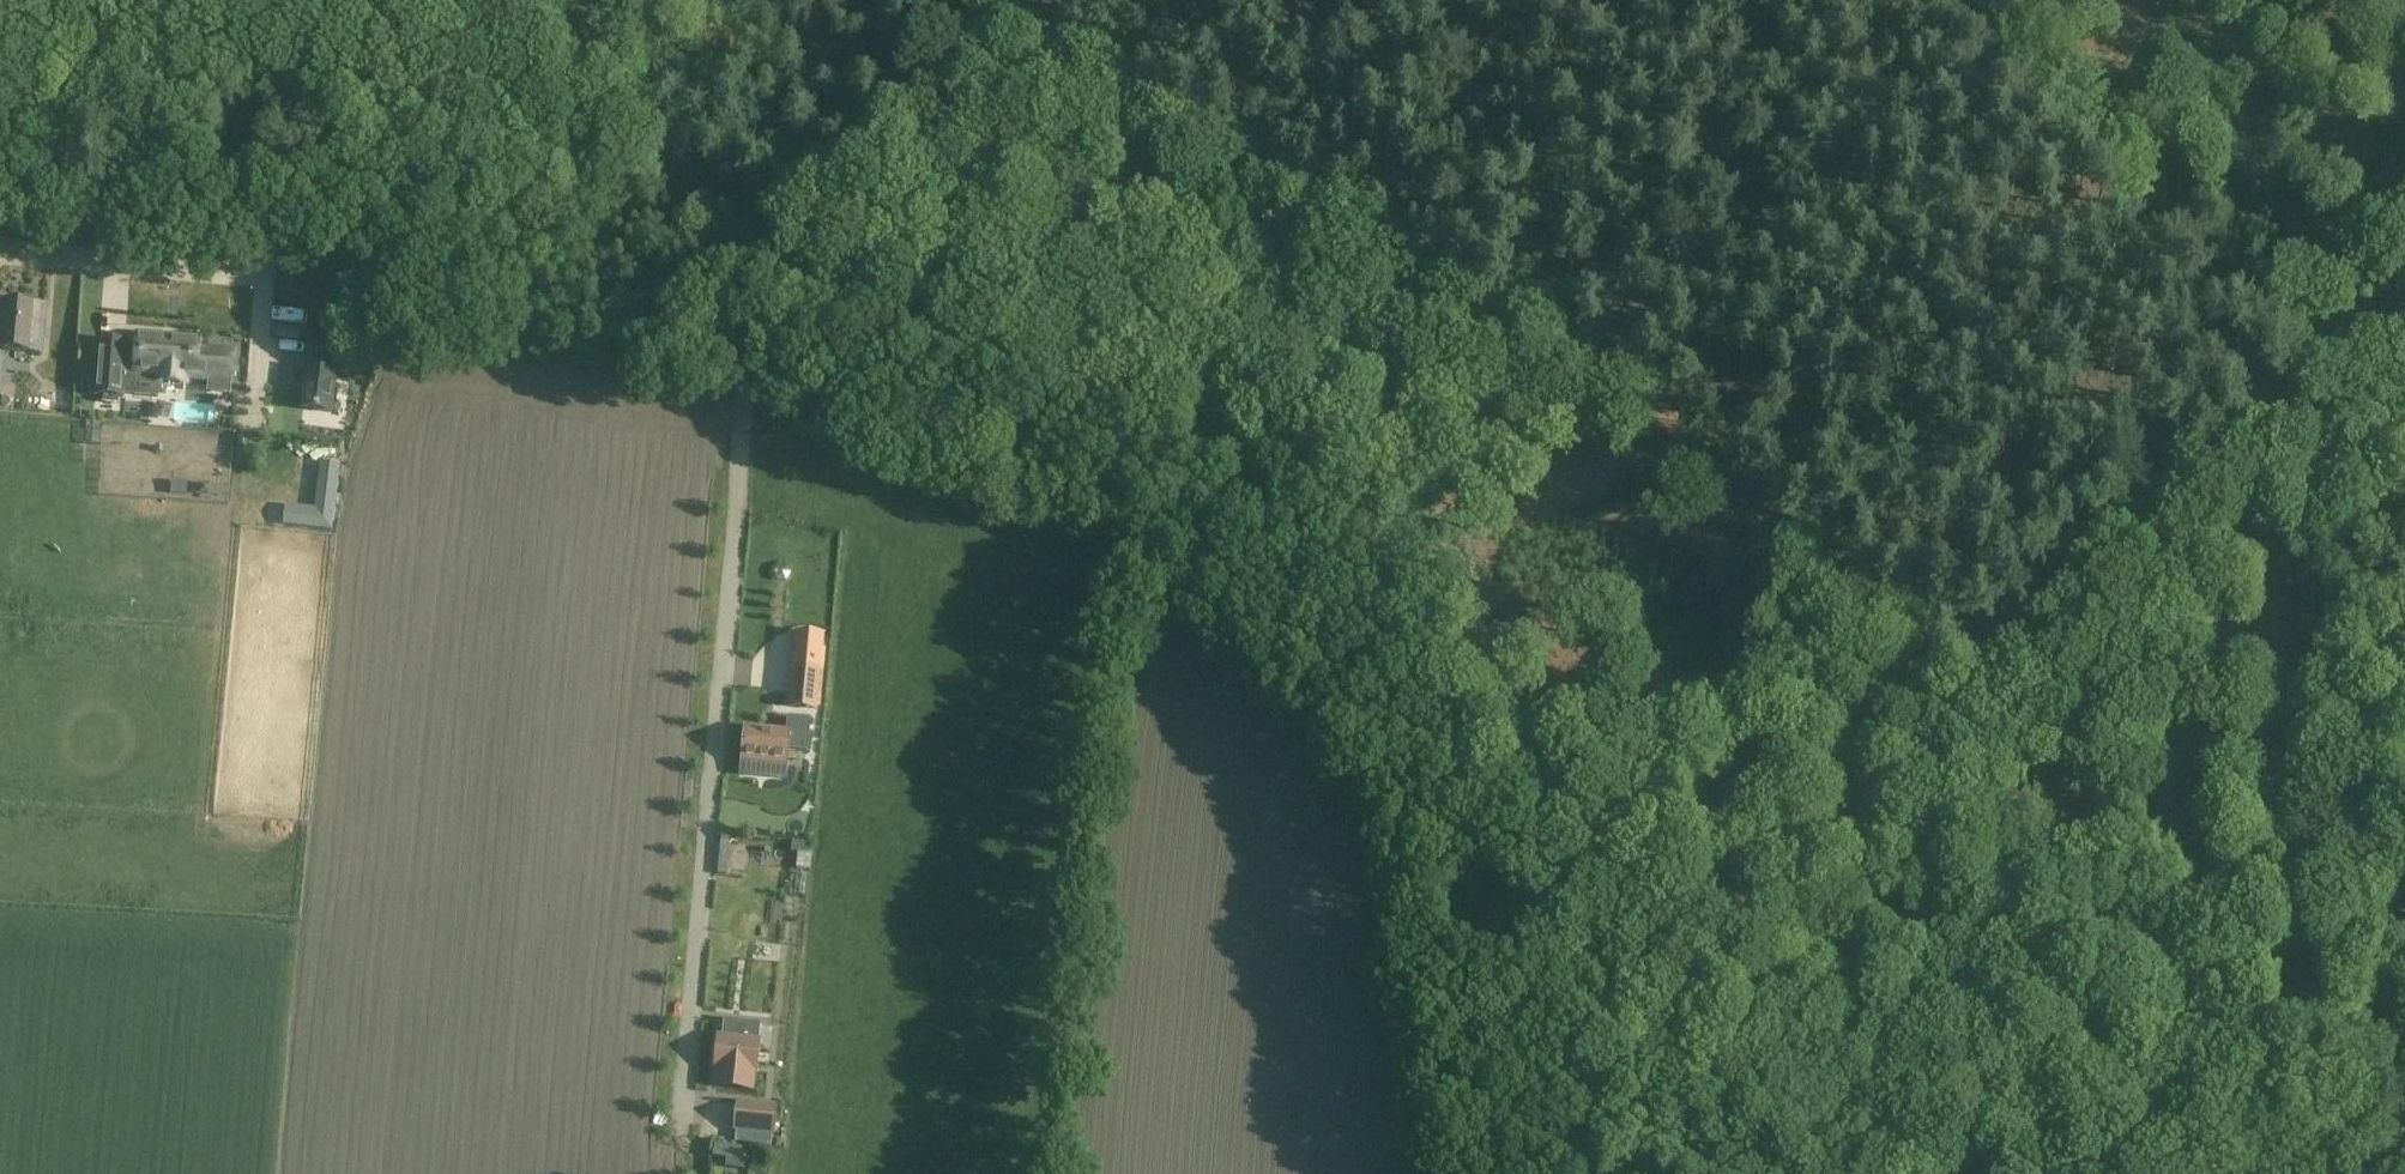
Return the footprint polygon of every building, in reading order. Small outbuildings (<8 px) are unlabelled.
[(47,308),(4,304),(0,344),(0,350),(42,354),(47,308)] [(136,374),(158,376),(158,382),(186,384),(186,378),(232,381),(234,353),(206,351),(206,358),(199,357),(200,340),(138,336),(137,351),(124,350),(125,343),(100,342),(96,395),(123,397),(124,380),(136,380),(136,374)] [(337,399),(339,388),(334,387),(336,374),(334,373),(336,357),(312,353),(310,370),(308,370),(302,408),(331,412),(333,399),(337,399)] [(791,707),(815,709),(819,673),(794,670),(791,707)] [(806,750),(809,721),(789,719),(788,732),(746,728),(742,761),(786,765),(788,748),(806,750)] [(746,1028),(725,1026),(723,1040),(719,1039),(716,1068),(720,1068),(718,1088),(751,1091),(753,1072),(756,1072),(759,1044),(745,1042),(746,1028)] [(778,1106),(738,1101),(735,1131),(775,1135),(778,1106)]
